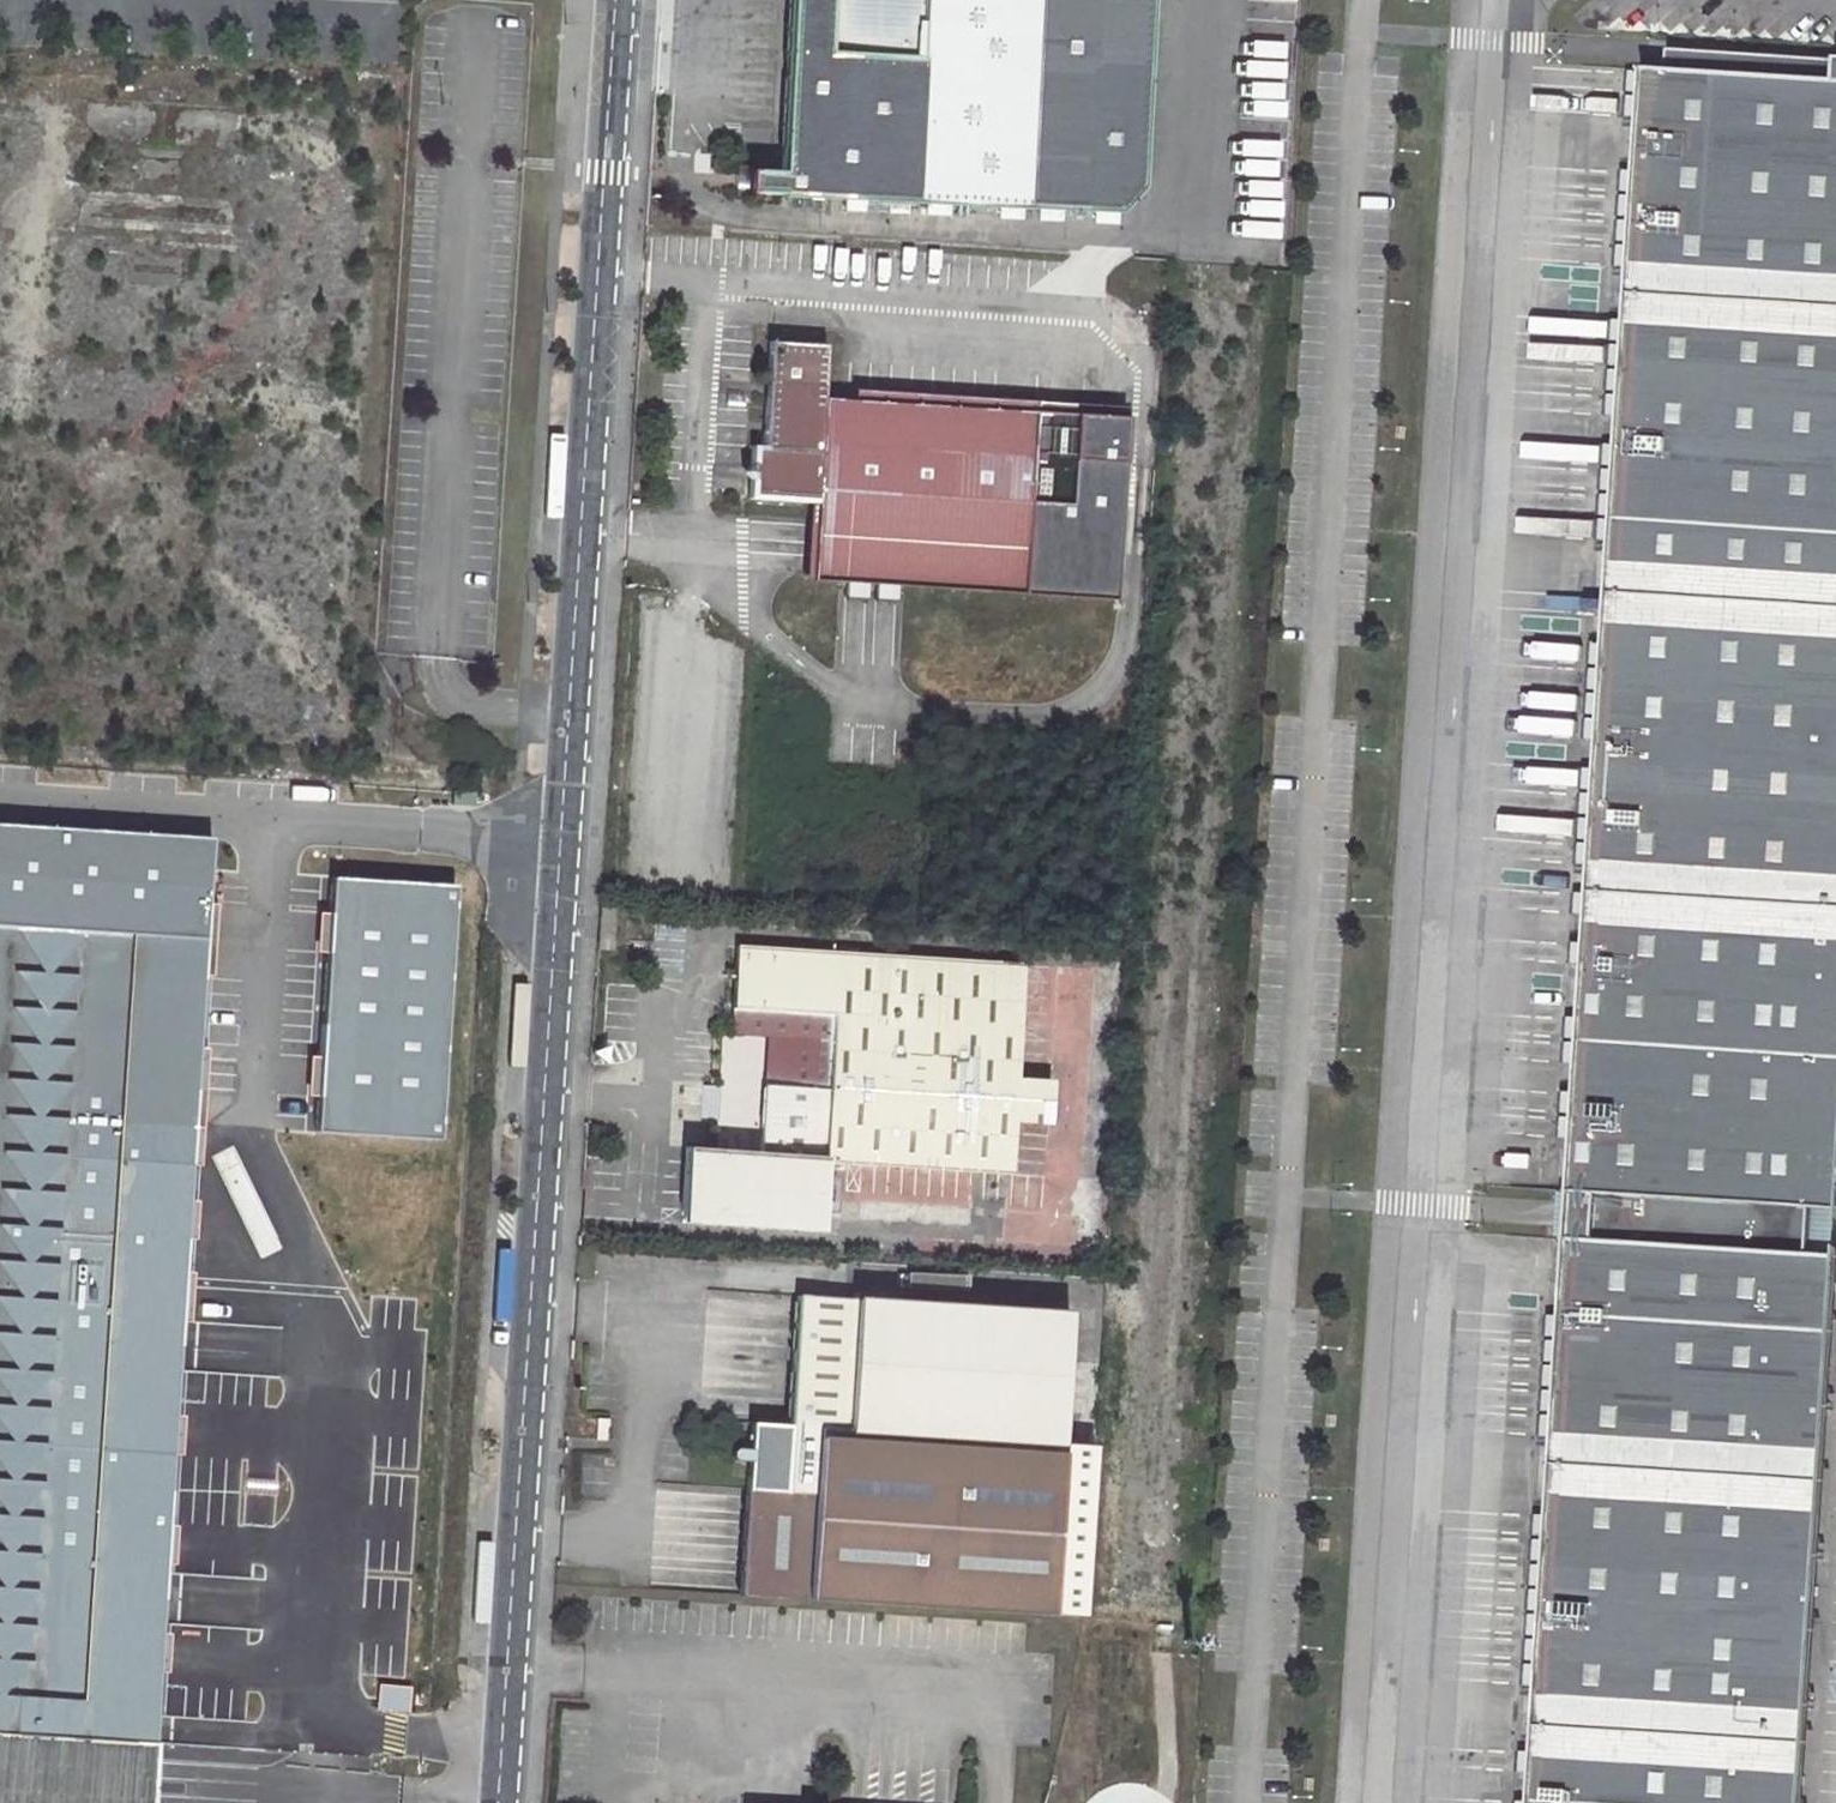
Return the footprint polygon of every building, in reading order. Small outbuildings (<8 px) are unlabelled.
[(779,180),(745,178),(744,202),(1123,229),(1147,203),(1156,0),(787,0),(779,180)] [(1660,46),(1659,65),(1633,63),(1632,70),(1628,134),(1619,285),(1601,566),(1582,862),(1578,933),(1562,1184),(1562,1188),(1560,1214),(1559,1239),(1545,1459),(1528,1720),(1523,1802),(1795,1802),(1800,1736),(1816,1475),(1830,1255),(1831,1232),(1833,1200),(1835,1158),(1835,57),(1660,46)] [(811,582),(1114,600),(1125,420),(823,402),(825,349),(769,346),(763,448),(752,448),(749,503),(815,506),(811,582)] [(203,939),(208,837),(0,826),(0,1732),(150,1742),(172,1411),(203,939)] [(333,879),(318,1129),(440,1137),(455,886),(333,879)] [(827,1016),(821,1089),(758,1085),(754,1151),(680,1147),(675,1221),(814,1230),(816,1201),(965,1210),(967,1173),(997,1175),(992,1242),(1068,1246),(1074,1148),(1104,1150),(1108,1090),(1078,1089),(1085,969),(731,945),(726,1009),(827,1016)] [(737,1590),(1049,1610),(1050,1610),(1060,1444),(1062,1411),(1068,1312),(795,1296),(787,1425),(748,1422),(737,1590)] [(1062,1411),(1060,1444),(1078,1445),(1080,1412),(1062,1411)] [(593,1416),(591,1438),(601,1438),(601,1426),(605,1426),(605,1417),(593,1416)] [(153,1742),(150,1742),(0,1732),(0,1802),(149,1802),(153,1742)]
